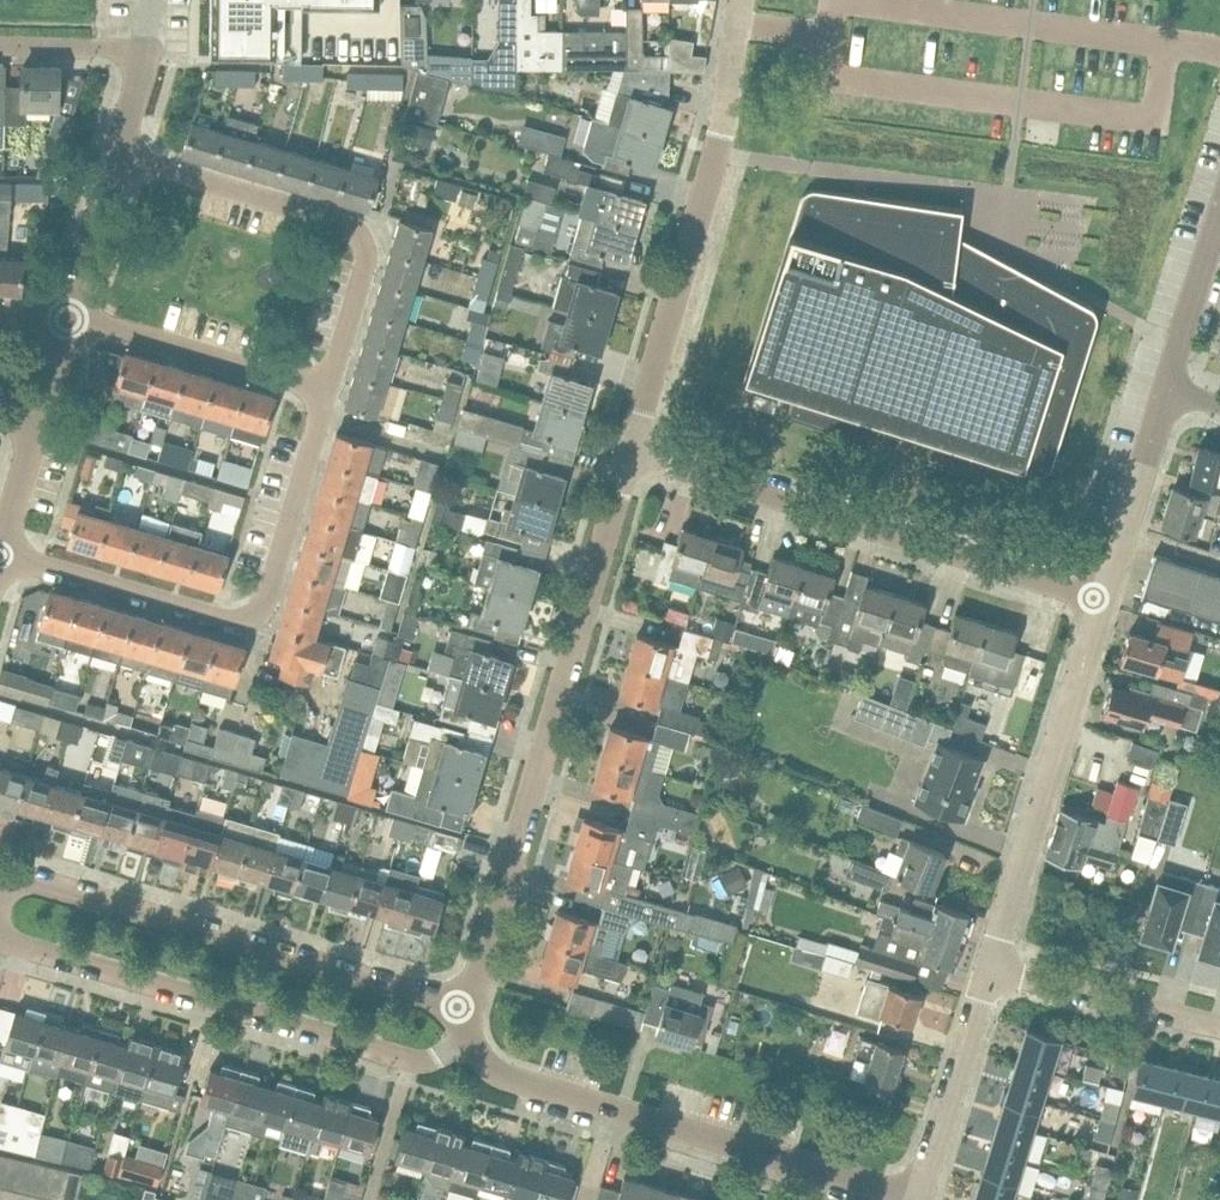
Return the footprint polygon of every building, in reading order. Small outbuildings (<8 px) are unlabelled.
[(210,55),(301,57),(302,5),(380,6),(380,0),(211,0),(210,55)] [(470,68),(518,69),(518,0),(504,0),(504,12),(498,12),(498,40),(488,57),(471,57),(470,68)] [(518,69),(559,69),(560,29),(537,29),(537,13),(531,13),(531,0),(518,0),(518,69)] [(577,8),(580,13),(600,13),(600,0),(577,0),(577,8)] [(420,4),(400,4),(402,62),(414,66),(419,67),(418,68),(428,71),(426,18),(420,4)] [(627,5),(626,29),(626,68),(670,68),(670,54),(667,53),(641,53),(641,6),(627,5)] [(626,29),(560,29),(559,69),(614,69),(626,68),(626,29)] [(669,41),(670,54),(670,68),(704,68),(706,54),(692,53),(694,40),(671,36),(669,41)] [(309,64),(271,63),(270,76),(283,76),(283,78),(305,79),(309,64)] [(323,64),(309,64),(305,79),(323,79),(323,64)] [(23,86),(6,86),(5,120),(23,121),(23,106),(57,106),(57,65),(23,65),(23,86)] [(241,68),(216,68),(215,84),(236,84),(241,68)] [(256,68),(241,68),(236,84),(255,85),(256,68)] [(703,70),(704,68),(670,68),(626,68),(614,69),(609,87),(604,86),(595,117),(661,136),(670,105),(649,98),(658,70),(670,70),(670,69),(703,70)] [(347,79),(339,77),(334,93),(344,95),(347,86),(367,87),(367,96),(374,71),(348,70),(347,79)] [(403,72),(374,71),(367,96),(401,97),(403,88),(403,72)] [(449,79),(418,71),(406,113),(413,116),(432,121),(437,122),(449,79)] [(73,116),(57,110),(48,140),(64,145),(73,116)] [(228,114),(224,130),(223,130),(213,162),(244,171),(259,123),(228,114)] [(432,121),(413,116),(411,122),(410,122),(404,142),(430,149),(436,130),(430,128),(432,121)] [(588,147),(599,150),(596,160),(602,162),(601,165),(628,172),(631,161),(652,167),(661,136),(595,117),(592,116),(587,131),(592,133),(588,147)] [(223,130),(192,121),(183,153),(213,162),(223,130)] [(565,136),(525,124),(519,143),(560,154),(565,136)] [(285,147),(254,139),(244,171),(275,180),(285,147)] [(316,156),(285,147),(275,180),(306,189),(316,156)] [(634,228),(643,197),(622,191),(626,179),(599,171),(599,173),(572,166),(574,159),(548,152),(544,168),(566,175),(567,179),(576,181),(579,179),(587,182),(579,212),(634,228)] [(347,165),(316,156),(306,189),(337,198),(347,165)] [(377,174),(347,165),(337,198),(368,207),(377,174)] [(469,203),(474,190),(436,178),(432,192),(469,203)] [(11,199),(12,181),(0,181),(0,242),(7,243),(11,199)] [(16,199),(24,199),(48,200),(48,199),(48,182),(16,182),(16,199)] [(800,201),(744,378),(793,394),(786,416),(874,444),(877,436),(881,422),(916,432),(931,437),(924,460),(978,477),(985,454),(1035,470),(1039,470),(1043,469),(1047,467),(1050,464),(1052,461),(1095,321),(1096,319),(1096,316),(1096,312),(1095,309),(1092,306),(1090,304),(1086,302),(1045,281),(957,253),(959,236),(962,208),(865,195),(854,194),(815,189),(812,189),(808,190),(805,192),(803,194),(801,197),(800,201)] [(562,207),(526,197),(519,222),(520,223),(515,240),(550,250),(562,207)] [(634,228),(582,213),(569,256),(601,266),(605,253),(625,259),(634,228)] [(432,228),(400,218),(391,249),(423,259),(432,228)] [(524,246),(510,242),(503,269),(498,287),(499,288),(498,289),(512,293),(512,291),(537,298),(528,282),(519,287),(513,285),(524,246)] [(483,256),(477,275),(493,279),(501,250),(489,247),(486,257),(483,256)] [(423,259),(391,249),(381,280),(414,289),(423,259)] [(23,258),(0,256),(0,289),(20,291),(23,258)] [(569,261),(565,277),(561,276),(553,305),(608,320),(617,289),(596,283),(600,270),(569,261)] [(493,279),(477,275),(472,294),(487,298),(493,279)] [(414,289),(381,280),(372,311),(404,320),(414,289)] [(608,320),(553,305),(569,310),(566,323),(549,318),(541,345),(550,348),(549,349),(552,350),(575,357),(578,345),(599,351),(608,320)] [(490,312),(478,308),(475,319),(472,318),(467,339),(481,343),(490,312)] [(404,320),(372,311),(363,342),(395,351),(404,320)] [(481,343),(467,339),(461,358),(476,362),(481,343)] [(395,351),(363,342),(354,372),(386,382),(395,351)] [(146,392),(155,360),(125,351),(123,355),(103,348),(94,378),(114,385),(111,394),(141,403),(144,391),(146,392)] [(548,355),(547,357),(540,357),(537,368),(544,369),(543,371),(551,373),(543,401),(581,412),(590,381),(570,375),(573,362),(548,355)] [(185,369),(155,360),(146,392),(175,401),(185,369)] [(215,377),(185,369),(175,401),(205,409),(200,425),(201,425),(215,377)] [(386,382),(354,372),(345,403),(377,413),(386,382)] [(245,386),(215,377),(201,425),(230,434),(245,386)] [(447,378),(442,398),(458,403),(464,383),(447,378)] [(245,386),(235,418),(231,434),(260,443),(266,427),(275,395),(245,386)] [(754,392),(750,403),(773,410),(777,399),(754,392)] [(458,403),(442,398),(433,427),(445,430),(448,420),(452,421),(458,403)] [(572,443),(581,412),(543,401),(535,431),(522,428),(523,424),(463,406),(458,426),(548,450),(552,437),(572,443)] [(132,435),(133,434),(103,425),(98,442),(128,450),(132,435)] [(486,434),(458,426),(457,426),(454,440),(482,448),(486,434)] [(386,446),(337,432),(328,460),(378,475),(386,446)] [(151,440),(132,435),(128,450),(147,455),(151,440)] [(193,452),(163,442),(158,459),(188,468),(193,452)] [(497,487),(516,492),(516,493),(555,504),(564,473),(543,467),(547,455),(509,444),(497,487)] [(1191,481),(1210,485),(1210,486),(1217,488),(1219,489),(1219,451),(1199,446),(1191,481)] [(76,485),(87,488),(96,456),(85,453),(76,485)] [(104,464),(122,469),(125,459),(107,453),(104,464)] [(440,462),(421,456),(413,484),(431,490),(440,462)] [(252,469),(223,460),(218,477),(247,486),(252,469)] [(378,475),(328,460),(320,488),(370,502),(378,475)] [(134,473),(152,478),(155,468),(137,463),(134,473)] [(185,477),(155,468),(152,478),(181,487),(180,491),(181,491),(185,477)] [(215,486),(185,477),(181,491),(210,500),(215,486)] [(245,495),(215,486),(209,507),(238,516),(245,495)] [(1163,523),(1169,525),(1169,527),(1186,532),(1186,530),(1193,532),(1199,512),(1214,517),(1219,497),(1219,489),(1217,488),(1210,486),(1207,496),(1174,486),(1163,523)] [(370,502),(320,488),(312,515),(362,530),(370,502)] [(453,492),(440,488),(431,519),(478,532),(483,530),(522,541),(525,529),(546,535),(555,504),(516,493),(512,508),(504,506),(500,520),(449,505),(453,492)] [(417,496),(412,515),(423,518),(429,500),(417,496)] [(94,509),(68,501),(62,520),(73,523),(68,541),(98,550),(108,518),(111,507),(96,503),(94,509)] [(312,515),(304,543),(354,557),(362,530),(312,515)] [(423,518),(412,515),(411,519),(403,517),(397,540),(415,546),(423,518)] [(138,527),(108,518),(98,550),(128,559),(138,527)] [(202,530),(172,521),(158,568),(188,577),(198,544),(202,530)] [(653,578),(658,579),(667,582),(668,577),(697,586),(713,536),(683,526),(678,543),(665,539),(653,578)] [(167,535),(138,527),(128,559),(158,568),(167,535)] [(742,545),(713,536),(697,586),(726,595),(725,599),(742,604),(746,590),(753,567),(737,562),(742,545)] [(486,538),(474,580),(528,596),(537,565),(517,559),(520,548),(486,538)] [(415,546),(397,540),(388,568),(407,573),(415,546)] [(354,557),(304,543),(296,570),(345,585),(354,557)] [(228,553),(198,544),(188,577),(218,586),(228,553)] [(1141,595),(1164,602),(1219,620),(1219,573),(1154,552),(1141,595)] [(753,567),(746,590),(742,604),(741,606),(758,611),(760,606),(788,615),(804,564),(774,555),(769,572),(753,567)] [(834,574),(804,564),(788,615),(818,624),(819,619),(834,625),(844,596),(828,590),(834,574)] [(407,573),(388,568),(380,595),(399,601),(407,573)] [(345,585),(296,570),(288,598),(322,608),(337,612),(345,585)] [(879,644),(895,593),(865,584),(860,601),(844,596),(834,625),(830,639),(848,644),(849,647),(859,650),(862,649),(864,640),(879,644)] [(528,596),(490,585),(482,614),(470,610),(466,624),(495,633),(499,621),(519,627),(528,596)] [(78,597),(50,588),(36,637),(64,645),(78,597)] [(925,602),(895,593),(879,642),(907,651),(905,657),(919,662),(924,647),(928,648),(928,647),(935,624),(919,619),(925,602)] [(399,601),(380,595),(380,596),(387,598),(383,612),(374,610),(371,622),(391,628),(399,601)] [(106,605),(78,597),(64,645),(92,653),(106,605)] [(280,626),(314,635),(322,608),(288,598),(280,626)] [(133,613),(106,605),(92,653),(119,661),(133,613)] [(928,647),(928,648),(927,649),(944,654),(942,658),(945,664),(966,671),(971,668),(971,669),(986,622),(956,612),(951,629),(935,624),(928,647)] [(161,621),(133,613),(119,661),(146,669),(150,655),(151,655),(161,621)] [(421,617),(404,613),(397,638),(414,643),(421,617)] [(188,630),(161,621),(151,655),(164,659),(160,674),(174,678),(178,664),(178,663),(188,630)] [(1120,661),(1143,668),(1180,679),(1190,647),(1188,646),(1193,631),(1160,621),(1155,638),(1129,631),(1120,661)] [(1016,631),(986,622),(971,669),(1001,678),(1002,673),(1015,677),(1023,652),(1010,648),(1016,631)] [(346,645),(280,626),(279,626),(271,654),(338,674),(346,645)] [(434,648),(428,667),(502,688),(511,657),(490,651),(494,638),(451,626),(444,651),(434,648)] [(679,645),(637,633),(629,663),(688,680),(696,651),(718,657),(722,644),(738,649),(740,644),(684,628),(679,645)] [(216,638),(188,630),(174,679),(201,687),(216,638)] [(378,634),(372,653),(389,658),(389,657),(383,655),(388,638),(378,634)] [(244,646),(216,638),(201,687),(230,696),(244,646)] [(347,677),(338,708),(373,719),(378,704),(390,658),(389,658),(372,653),(369,663),(355,659),(349,677),(347,677)] [(680,710),(688,680),(629,663),(620,693),(661,705),(657,721),(694,732),(699,715),(680,710)] [(1,667),(0,671),(0,690),(19,695),(20,693),(48,701),(52,686),(24,678),(26,674),(1,667)] [(502,688),(451,674),(439,717),(469,725),(472,713),(493,719),(502,688)] [(79,694),(52,686),(48,701),(75,709),(79,694)] [(1202,708),(1185,703),(1154,692),(1131,686),(1129,691),(1111,686),(1103,713),(1126,719),(1143,725),(1146,714),(1196,729),(1202,708)] [(854,715),(925,743),(934,720),(863,692),(854,715)] [(982,737),(987,724),(968,716),(973,703),(963,699),(954,727),(982,737)] [(84,712),(103,717),(108,700),(107,700),(106,706),(87,701),(84,712)] [(118,703),(108,700),(103,717),(130,725),(134,714),(116,709),(118,703)] [(378,704),(373,719),(365,749),(372,751),(372,750),(375,750),(384,719),(396,722),(400,710),(378,704)] [(44,713),(16,705),(11,720),(39,728),(44,713)] [(373,719),(338,708),(328,742),(291,730),(277,777),(350,798),(365,749),(373,719)] [(162,722),(134,714),(130,725),(158,733),(162,722)] [(60,718),(56,736),(66,739),(71,721),(60,718)] [(403,759),(423,765),(475,780),(484,749),(464,744),(468,732),(415,718),(403,759)] [(83,724),(71,721),(66,739),(78,742),(83,724)] [(688,749),(693,733),(657,721),(652,738),(611,725),(602,755),(653,770),(662,742),(688,749)] [(189,730),(162,722),(158,733),(186,741),(184,747),(189,730)] [(191,724),(189,730),(184,747),(184,749),(211,757),(214,744),(205,741),(207,729),(191,724)] [(256,736),(219,726),(211,757),(260,771),(266,755),(251,751),(256,736)] [(121,757),(127,737),(116,734),(111,752),(121,755),(121,757)] [(155,745),(127,737),(121,757),(149,765),(155,745)] [(1132,740),(1126,757),(1152,766),(1158,749),(1132,740)] [(983,758),(938,741),(915,799),(964,818),(972,798),(966,795),(969,786),(972,787),(983,758)] [(155,745),(149,765),(160,768),(165,749),(155,745)] [(209,762),(182,754),(177,771),(204,779),(209,762)] [(653,770),(602,755),(594,785),(635,797),(630,813),(660,822),(693,831),(698,813),(666,803),(658,792),(664,773),(653,770)] [(42,780),(26,775),(14,814),(33,819),(35,811),(44,814),(58,767),(47,764),(42,780)] [(475,780),(423,765),(415,793),(422,796),(418,810),(442,817),(445,805),(466,811),(475,780)] [(221,784),(233,788),(238,770),(227,766),(221,784)] [(14,814),(26,775),(0,767),(0,809),(14,814)] [(58,768),(58,767),(44,814),(54,817),(51,825),(70,830),(81,791),(53,783),(58,768)] [(249,773),(238,770),(233,788),(243,791),(249,773)] [(1053,831),(1118,851),(1134,856),(1141,833),(1138,833),(1133,831),(1145,788),(1118,780),(1102,830),(1093,827),(1096,818),(1060,807),(1053,831)] [(114,781),(109,799),(100,830),(109,833),(107,841),(125,846),(142,789),(114,781)] [(282,783),(277,801),(288,804),(293,786),(282,783)] [(304,789),(293,786),(288,804),(299,807),(304,789)] [(170,797),(142,789),(125,846),(143,852),(146,844),(155,847),(170,797)] [(90,828),(100,830),(109,799),(81,791),(70,830),(88,835),(90,828)] [(1148,795),(1138,833),(1141,833),(1156,838),(1168,801),(1148,795)] [(333,817),(344,820),(349,802),(338,799),(333,817)] [(1168,801),(1155,842),(1174,847),(1186,807),(1168,801)] [(359,805),(349,802),(344,820),(354,823),(359,805)] [(893,836),(900,819),(860,803),(854,820),(893,836)] [(168,804),(155,847),(164,850),(162,857),(181,863),(195,812),(168,804)] [(197,807),(181,863),(199,868),(201,861),(210,863),(225,815),(197,807)] [(660,822),(630,813),(626,830),(584,818),(576,847),(628,861),(637,833),(656,838),(660,822)] [(252,823),(225,815),(210,863),(220,866),(218,873),(236,879),(252,823)] [(388,834),(399,838),(404,819),(393,816),(388,834)] [(432,828),(404,819),(399,838),(410,841),(411,837),(428,842),(432,828)] [(280,831),(252,823),(236,879),(254,884),(257,877),(266,879),(280,831)] [(432,828),(428,842),(456,851),(461,836),(432,828)] [(1112,868),(1118,851),(1053,831),(1045,855),(1081,866),(1084,858),(1112,868)] [(895,851),(902,854),(894,873),(931,888),(945,853),(901,835),(895,851)] [(636,865),(576,847),(567,877),(579,881),(574,897),(604,906),(726,941),(732,921),(628,892),(636,865)] [(303,856),(275,848),(266,879),(275,882),(273,890),(292,895),(303,856)] [(331,864),(303,856),(292,895),(310,901),(312,893),(322,896),(331,864)] [(333,857),(331,864),(322,896),(331,899),(329,906),(347,912),(361,865),(333,857)] [(892,873),(852,857),(846,873),(886,889),(892,873)] [(765,908),(774,873),(729,861),(720,896),(765,908)] [(378,870),(361,865),(347,912),(365,917),(368,909),(377,912),(390,868),(383,866),(379,867),(378,870)] [(417,876),(390,868),(377,912),(386,915),(384,923),(402,928),(417,876)] [(1158,880),(1141,935),(1147,937),(1145,942),(1163,947),(1164,942),(1171,944),(1180,913),(1194,917),(1205,882),(1180,874),(1177,886),(1158,880)] [(1194,917),(1207,921),(1198,952),(1204,954),(1203,959),(1219,965),(1219,886),(1205,882),(1194,917)] [(433,889),(415,884),(402,928),(421,933),(423,926),(433,929),(442,897),(431,894),(433,889)] [(914,895),(909,908),(880,899),(876,912),(883,914),(890,917),(963,941),(972,914),(914,895)] [(630,914),(604,906),(599,922),(626,930),(630,914)] [(558,910),(549,941),(606,958),(607,957),(588,952),(593,933),(589,932),(592,920),(558,910)] [(890,917),(883,914),(879,928),(921,942),(916,955),(954,968),(963,941),(890,917)] [(829,944),(799,934),(795,945),(816,951),(815,952),(825,955),(826,952),(827,953),(829,944)] [(626,963),(606,958),(549,941),(540,970),(575,980),(578,968),(621,980),(626,963)] [(666,943),(663,955),(671,957),(674,945),(666,943)] [(861,943),(855,961),(876,968),(911,979),(916,961),(861,943)] [(825,955),(815,952),(812,964),(848,975),(852,961),(827,953),(826,952),(825,955)] [(868,977),(857,1013),(879,1020),(881,1014),(912,1024),(921,993),(868,977)] [(653,982),(648,1002),(641,1028),(644,1019),(659,1024),(656,1033),(701,1047),(714,1003),(701,999),(704,991),(671,981),(669,987),(653,982)] [(571,988),(566,1007),(641,1028),(648,1002),(645,1009),(571,988)] [(25,1013),(15,1010),(1,1058),(30,1065),(46,1011),(27,1005),(25,1013)] [(64,1016),(46,1011),(30,1065),(57,1074),(71,1026),(62,1024),(64,1016)] [(731,1020),(727,1032),(735,1035),(739,1022),(731,1020)] [(80,1029),(71,1026),(58,1071),(86,1079),(89,1067),(101,1027),(83,1022),(80,1029)] [(119,1032),(101,1027),(89,1067),(86,1079),(113,1088),(117,1076),(127,1043),(117,1040),(119,1032)] [(1059,1038),(1027,1028),(1018,1059),(1050,1069),(1059,1038)] [(129,1035),(127,1043),(117,1076),(113,1088),(141,1096),(157,1043),(138,1038),(129,1035)] [(861,1036),(855,1056),(849,1074),(864,1079),(864,1081),(891,1090),(904,1048),(877,1040),(876,1040),(861,1036)] [(175,1049),(157,1043),(141,1096),(179,1108),(184,1093),(174,1090),(183,1059),(173,1056),(175,1049)] [(1131,1056),(1116,1052),(1112,1072),(1127,1076),(1131,1056)] [(1172,1066),(1140,1058),(1129,1104),(1160,1112),(1172,1066)] [(1050,1069),(1018,1059),(1008,1089),(1040,1099),(1050,1069)] [(223,1127),(241,1068),(223,1063),(220,1070),(210,1068),(201,1101),(211,1104),(208,1123),(223,1127)] [(1086,1063),(1082,1078),(1099,1082),(1102,1067),(1086,1063)] [(842,1072),(819,1064),(814,1079),(838,1086),(842,1072)] [(1203,1074),(1172,1066),(1160,1112),(1161,1112),(1159,1122),(1171,1125),(1177,1102),(1195,1107),(1203,1074)] [(259,1073),(241,1068),(225,1124),(252,1132),(257,1117),(266,1084),(257,1081),(259,1073)] [(1203,1074),(1195,1107),(1219,1113),(1219,1078),(1203,1074)] [(276,1087),(266,1084),(257,1117),(252,1132),(264,1135),(280,1140),(296,1084),(278,1079),(276,1087)] [(280,1140),(279,1142),(307,1150),(312,1133),(322,1100),(312,1097),(315,1090),(296,1084),(280,1140)] [(999,1120),(1030,1130),(1049,1135),(1057,1105),(1040,1100),(1008,1090),(999,1120)] [(340,1141),(352,1101),(334,1095),(331,1103),(322,1100),(312,1133),(307,1150),(320,1153),(324,1137),(340,1141)] [(1104,1098),(1099,1117),(1115,1122),(1120,1102),(1104,1098)] [(6,1146),(18,1105),(1,1100),(0,1104),(0,1145),(6,1146)] [(370,1106),(352,1101),(340,1141),(375,1152),(380,1134),(373,1132),(378,1117),(368,1114),(370,1106)] [(45,1113),(18,1105),(6,1146),(34,1153),(41,1131),(40,1131),(45,1113)] [(1115,1122),(1099,1117),(1095,1137),(1111,1141),(1115,1122)] [(405,1125),(403,1132),(401,1140),(394,1138),(389,1155),(425,1165),(436,1126),(418,1120),(416,1128),(405,1125)] [(1021,1161),(1030,1130),(999,1120),(990,1151),(1021,1161)] [(448,1187),(452,1173),(462,1142),(452,1139),(454,1131),(436,1126),(425,1165),(423,1169),(433,1183),(448,1187)] [(212,1155),(218,1138),(194,1129),(188,1147),(212,1155)] [(67,1137),(41,1131),(34,1153),(62,1160),(67,1139),(67,1137)] [(452,1173),(448,1187),(476,1195),(492,1142),(473,1137),(471,1144),(462,1142),(452,1173)] [(67,1139),(62,1160),(90,1167),(94,1150),(67,1139)] [(167,1150),(139,1142),(130,1175),(158,1182),(167,1150)] [(510,1147),(492,1142),(480,1181),(508,1190),(517,1158),(508,1155),(510,1147)] [(980,1182),(1011,1191),(1028,1197),(1037,1166),(989,1151),(980,1182)] [(1113,1155),(1099,1151),(1091,1182),(1106,1187),(1113,1155)] [(59,1199),(78,1199),(88,1173),(0,1152),(0,1186),(59,1199)] [(104,1169),(118,1173),(123,1156),(108,1152),(104,1169)] [(526,1161),(517,1158),(508,1190),(535,1198),(547,1159),(529,1153),(526,1161)] [(547,1159),(535,1198),(543,1199),(572,1199),(579,1177),(563,1172),(565,1164),(547,1159)] [(207,1186),(203,1199),(232,1199),(237,1182),(238,1177),(211,1169),(207,1186)] [(361,1194),(344,1189),(346,1181),(330,1176),(324,1199),(328,1199),(360,1199),(361,1194)] [(652,1184),(624,1176),(620,1190),(600,1184),(595,1199),(647,1199),(652,1184)] [(237,1182),(232,1199),(235,1199),(244,1199),(248,1185),(237,1182)] [(1011,1191),(980,1182),(974,1199),(1027,1199),(1028,1197),(1011,1191)] [(1091,1182),(1086,1199),(1103,1199),(1106,1187),(1091,1182)] [(647,1199),(677,1199),(679,1192),(652,1184),(647,1199)] [(145,1187),(142,1199),(171,1199),(154,1195),(156,1190),(145,1187)] [(293,1195),(291,1199),(322,1199),(322,1198),(323,1196),(295,1190),(294,1195),(293,1195)] [(379,1191),(376,1199),(394,1199),(395,1196),(379,1191)] [(291,1199),(293,1195),(282,1192),(280,1199),(291,1199)]
